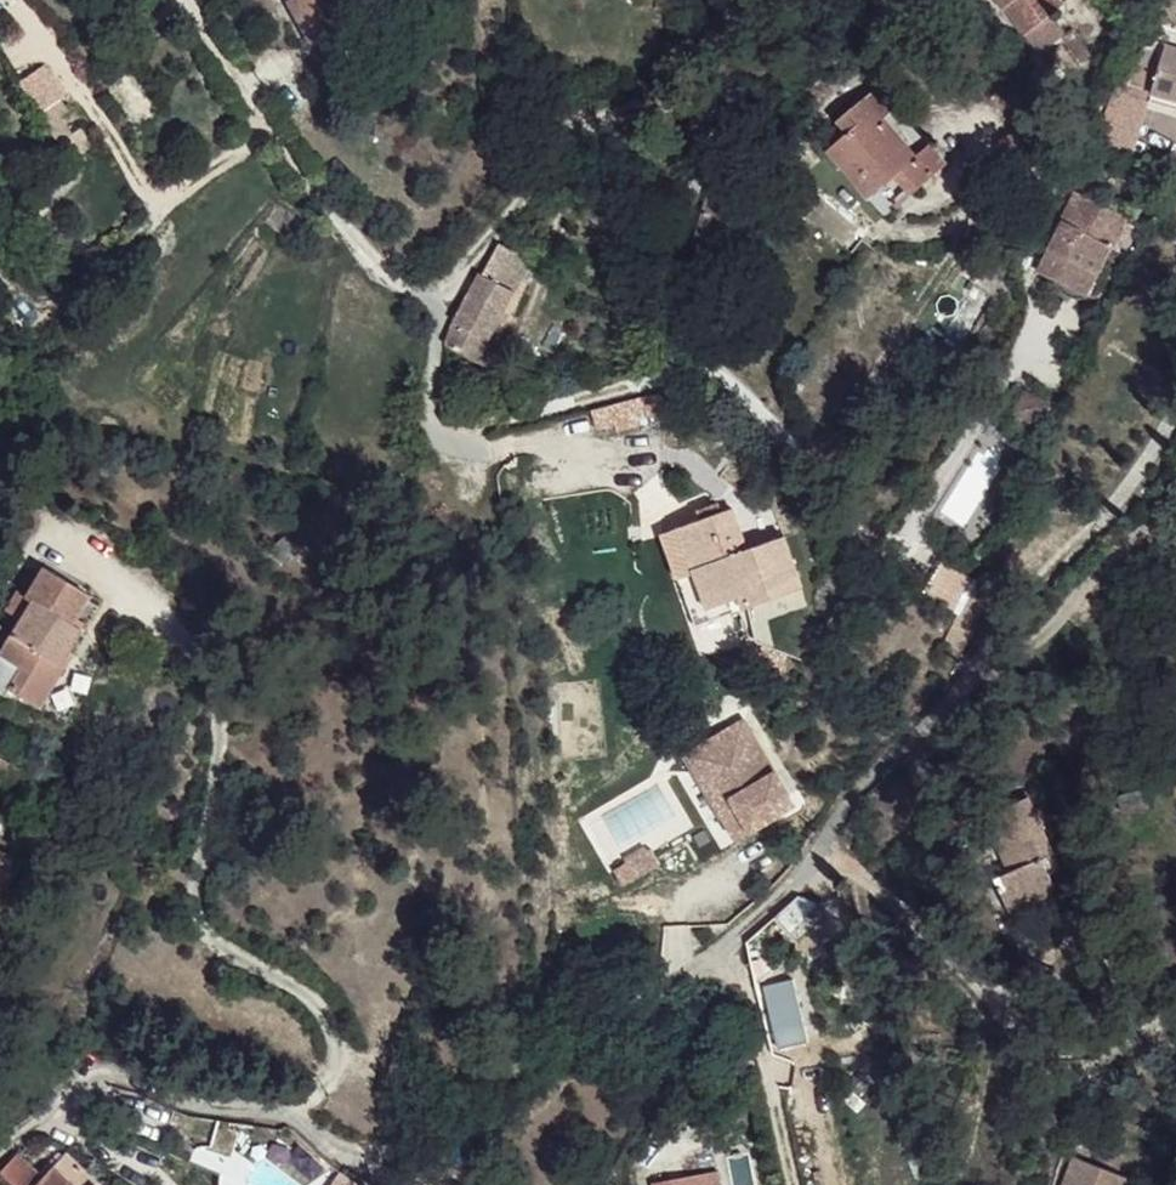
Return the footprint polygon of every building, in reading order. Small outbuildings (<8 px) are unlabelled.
[(309,43),(352,19),(341,0),(291,0),(286,3),(309,43)] [(352,19),(359,15),(350,0),(341,0),(352,19)] [(1004,7),(1025,34),(1026,34),(1051,13),(1063,5),(1059,0),(999,0),(1004,7)] [(1026,34),(1039,51),(1065,31),(1051,13),(1026,34)] [(1073,29),(1065,35),(1082,61),(1089,55),(1073,29)] [(1162,37),(1148,83),(1175,91),(1175,42),(1162,37)] [(19,82),(41,111),(63,95),(42,65),(19,82)] [(829,151),(855,182),(864,173),(879,189),(899,172),(916,190),(934,175),(916,156),(881,118),(893,108),(878,89),(839,121),(849,133),(829,151)] [(43,121),(59,143),(67,137),(51,115),(43,121)] [(1087,138),(1081,147),(1093,154),(1099,144),(1087,138)] [(931,143),(916,156),(934,175),(949,162),(931,143)] [(879,189),(870,197),(885,215),(916,190),(899,172),(879,189)] [(855,182),(870,197),(879,189),(864,173),(855,182)] [(1056,278),(1089,294),(1112,247),(1127,216),(1115,210),(1120,202),(1109,197),(1105,205),(1075,191),(1061,220),(1037,268),(1056,278)] [(1127,216),(1112,247),(1117,250),(1133,219),(1127,216)] [(447,345),(477,361),(489,339),(499,320),(504,312),(532,260),(500,243),(483,274),(481,273),(454,323),(452,326),(447,345)] [(504,312),(499,320),(505,323),(510,314),(504,312)] [(489,339),(477,361),(488,367),(500,345),(489,339)] [(1026,391),(1013,412),(1034,425),(1047,404),(1026,391)] [(656,392),(616,403),(620,413),(659,402),(656,392)] [(679,528),(708,608),(740,597),(745,609),(802,589),(784,536),(747,548),(732,508),(679,528)] [(679,528),(662,534),(695,626),(745,609),(740,597),(708,608),(679,528)] [(270,546),(284,562),(298,549),(283,533),(270,546)] [(21,667),(8,688),(39,706),(64,663),(59,660),(66,649),(68,647),(79,627),(70,621),(74,616),(88,593),(43,566),(25,595),(17,589),(4,609),(20,618),(0,652),(0,655),(21,667)] [(74,616),(70,621),(79,627),(83,622),(74,616)] [(59,660),(64,663),(72,650),(68,647),(66,649),(59,660)] [(4,695),(8,688),(21,667),(0,655),(0,692),(4,695)] [(733,842),(798,805),(747,714),(681,751),(733,842)] [(1140,789),(1117,795),(1121,809),(1144,803),(1140,789)] [(995,878),(1011,911),(1057,890),(1049,873),(1061,868),(1029,796),(986,816),(1010,871),(995,878)] [(0,862),(0,895),(17,867),(18,868),(21,862),(5,852),(0,861),(0,862)] [(766,975),(755,980),(759,1000),(777,991),(766,975)] [(224,1138),(214,1153),(241,1172),(251,1158),(224,1138)] [(166,1149),(160,1161),(170,1167),(176,1154),(166,1149)] [(15,1184),(91,1184),(95,1180),(66,1152),(42,1176),(17,1153),(0,1170),(0,1171),(15,1184)] [(1130,1178),(1074,1156),(1063,1184),(1128,1184),(1130,1178)] [(198,1162),(191,1177),(206,1180),(222,1184),(223,1171),(198,1162)] [(334,1182),(340,1184),(365,1184),(342,1171),(334,1182)]
